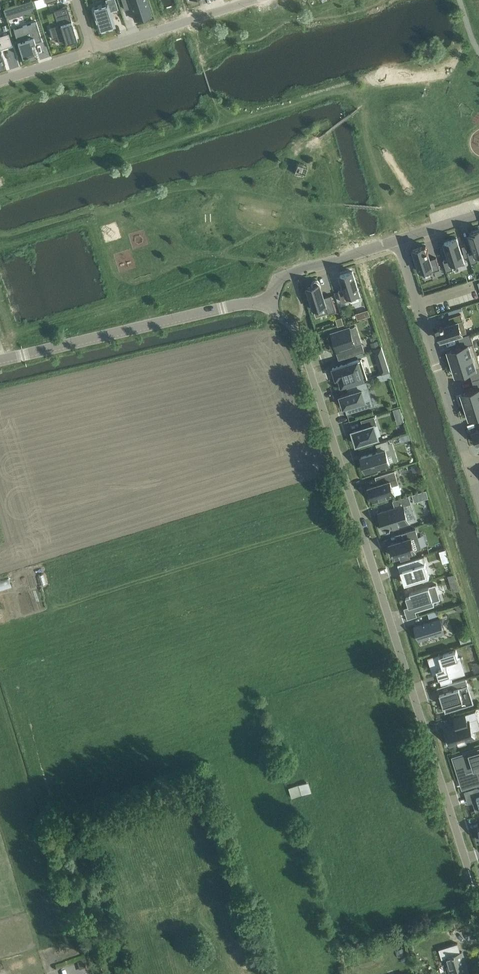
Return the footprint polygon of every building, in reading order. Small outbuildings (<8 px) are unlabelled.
[(22,3),(25,11),(36,7),(34,0),(33,0),(22,3)] [(92,7),(99,31),(115,26),(110,11),(118,9),(116,0),(105,0),(106,3),(92,7)] [(125,9),(131,7),(135,19),(137,19),(137,20),(142,18),(142,17),(151,14),(146,0),(122,0),(125,9)] [(58,25),(49,27),(52,38),(57,37),(59,43),(66,41),(66,43),(77,39),(75,31),(67,7),(54,11),(58,25)] [(36,22),(13,29),(22,57),(35,53),(32,44),(42,40),(36,22)] [(0,35),(0,49),(12,45),(8,33),(0,35)] [(468,252),(472,263),(478,261),(477,259),(476,255),(478,254),(478,229),(473,231),(473,232),(472,232),(472,233),(469,234),(474,250),(468,252)] [(449,258),(443,260),(447,271),(453,269),(452,267),(465,263),(457,238),(444,242),(445,243),(449,258)] [(430,260),(426,245),(413,249),(420,270),(432,266),(434,270),(439,269),(436,258),(430,260)] [(344,288),(338,290),(342,302),(360,296),(352,271),(340,275),(344,288)] [(312,286),(307,287),(314,310),(327,306),(329,313),(336,311),(333,300),(331,295),(324,297),(319,283),(319,282),(319,281),(318,281),(318,280),(317,280),(316,280),(315,280),(314,280),(313,281),(312,282),(312,283),(312,284),(312,285),(312,286)] [(466,291),(469,303),(478,301),(478,289),(478,288),(466,291)] [(442,326),(437,327),(441,338),(441,340),(444,339),(466,332),(461,313),(449,317),(451,323),(444,325),(441,325),(442,326)] [(354,346),(348,329),(331,334),(337,352),(343,350),(345,357),(363,351),(361,344),(354,346)] [(456,348),(448,351),(451,361),(452,363),(477,355),(470,333),(468,334),(459,337),(461,344),(455,346),(456,348)] [(452,364),(455,374),(455,375),(457,374),(463,372),(464,375),(470,373),(472,380),(478,378),(478,362),(477,355),(452,363),(452,364)] [(334,367),(332,367),(333,368),(336,378),(339,378),(342,386),(367,378),(367,376),(366,376),(367,377),(365,378),(364,378),(358,359),(340,365),(337,366),(336,366),(334,367)] [(389,371),(378,375),(379,380),(391,377),(389,371)] [(462,394),(465,406),(478,401),(478,378),(472,380),(475,387),(468,389),(469,389),(469,391),(462,394)] [(344,407),(372,398),(366,381),(352,386),(353,391),(340,395),(344,407)] [(465,406),(469,418),(471,417),(477,415),(478,418),(478,417),(478,401),(465,406)] [(401,406),(393,408),(398,423),(405,421),(401,406)] [(356,443),(357,444),(378,437),(374,425),(377,424),(374,416),(361,420),(364,427),(352,431),(354,436),(353,436),(355,443),(356,443)] [(365,470),(390,463),(386,449),(390,448),(387,440),(376,443),(378,451),(361,456),(365,470)] [(395,495),(392,485),(399,483),(395,470),(379,475),(382,482),(368,487),(369,489),(367,489),(369,495),(371,495),(373,501),(395,495)] [(379,512),(384,530),(387,528),(387,529),(391,528),(391,527),(409,522),(404,505),(411,503),(409,495),(393,500),(395,507),(379,512)] [(389,546),(391,551),(392,550),(394,557),(401,554),(402,557),(409,554),(408,552),(422,548),(416,528),(402,533),(404,539),(390,543),(391,545),(389,546)] [(439,551),(443,563),(449,561),(445,549),(439,551)] [(401,563),(403,570),(401,570),(405,584),(429,576),(425,563),(423,556),(425,556),(424,555),(399,563),(399,564),(401,563)] [(11,588),(10,579),(0,581),(0,590),(11,588)] [(408,595),(411,606),(414,605),(416,611),(434,605),(433,601),(441,599),(436,584),(410,592),(410,594),(408,595)] [(440,617),(414,625),(414,626),(419,640),(418,640),(418,641),(445,632),(440,617)] [(429,658),(431,663),(432,667),(433,670),(431,670),(431,671),(441,668),(442,672),(438,673),(441,684),(452,681),(450,675),(462,671),(458,659),(462,658),(462,657),(458,658),(458,656),(456,650),(440,655),(439,653),(438,653),(439,655),(437,656),(432,657),(429,658)] [(440,693),(440,694),(445,712),(465,706),(462,696),(470,693),(468,686),(466,678),(448,684),(450,690),(442,692),(440,693)] [(473,731),(469,719),(477,717),(475,711),(453,718),(455,724),(444,727),(446,735),(445,735),(446,738),(447,738),(449,745),(475,737),(473,731)] [(453,757),(458,773),(475,768),(478,767),(478,751),(476,752),(476,750),(466,753),(467,754),(467,755),(462,756),(462,755),(453,757)] [(467,773),(471,785),(474,784),(478,783),(478,769),(477,770),(474,771),(467,773)] [(292,796),(311,790),(308,782),(289,788),(292,796)] [(468,924),(455,926),(455,925),(447,926),(450,943),(470,940),(468,924)] [(462,952),(444,957),(450,973),(469,973),(462,952)]
